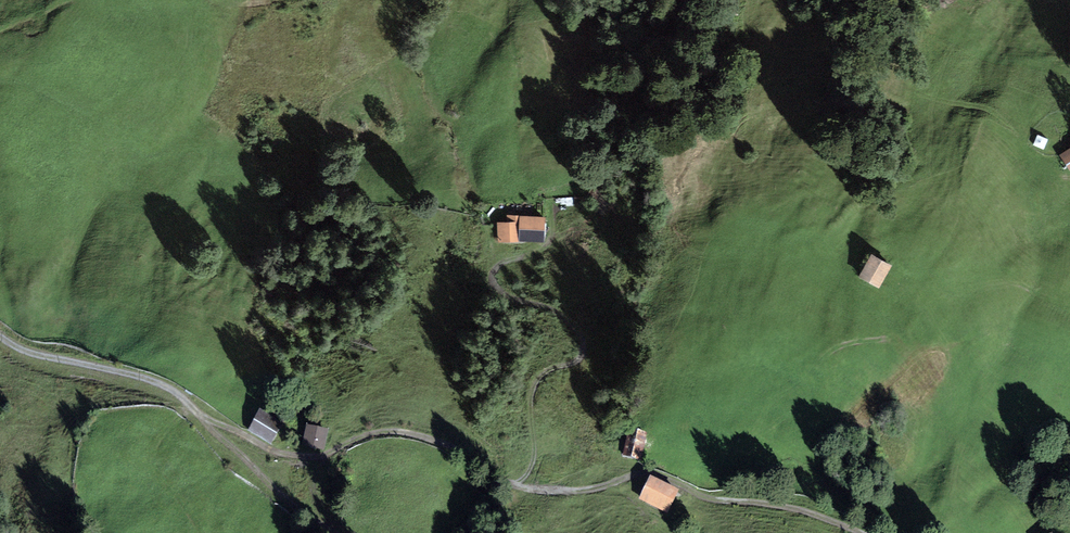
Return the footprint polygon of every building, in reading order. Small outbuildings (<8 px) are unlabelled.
[(548,220),(524,218),(521,242),(546,245),(548,220)] [(518,224),(499,223),(498,241),(517,243),(518,224)] [(896,267),(876,256),(863,280),(883,291),(896,267)] [(286,426),(264,413),(252,433),(274,446),(286,426)] [(332,432),(311,427),(306,447),(327,451),(332,432)] [(651,437),(632,431),(626,455),(644,460),(651,437)] [(681,495),(654,481),(643,503),(670,516),(681,495)]
